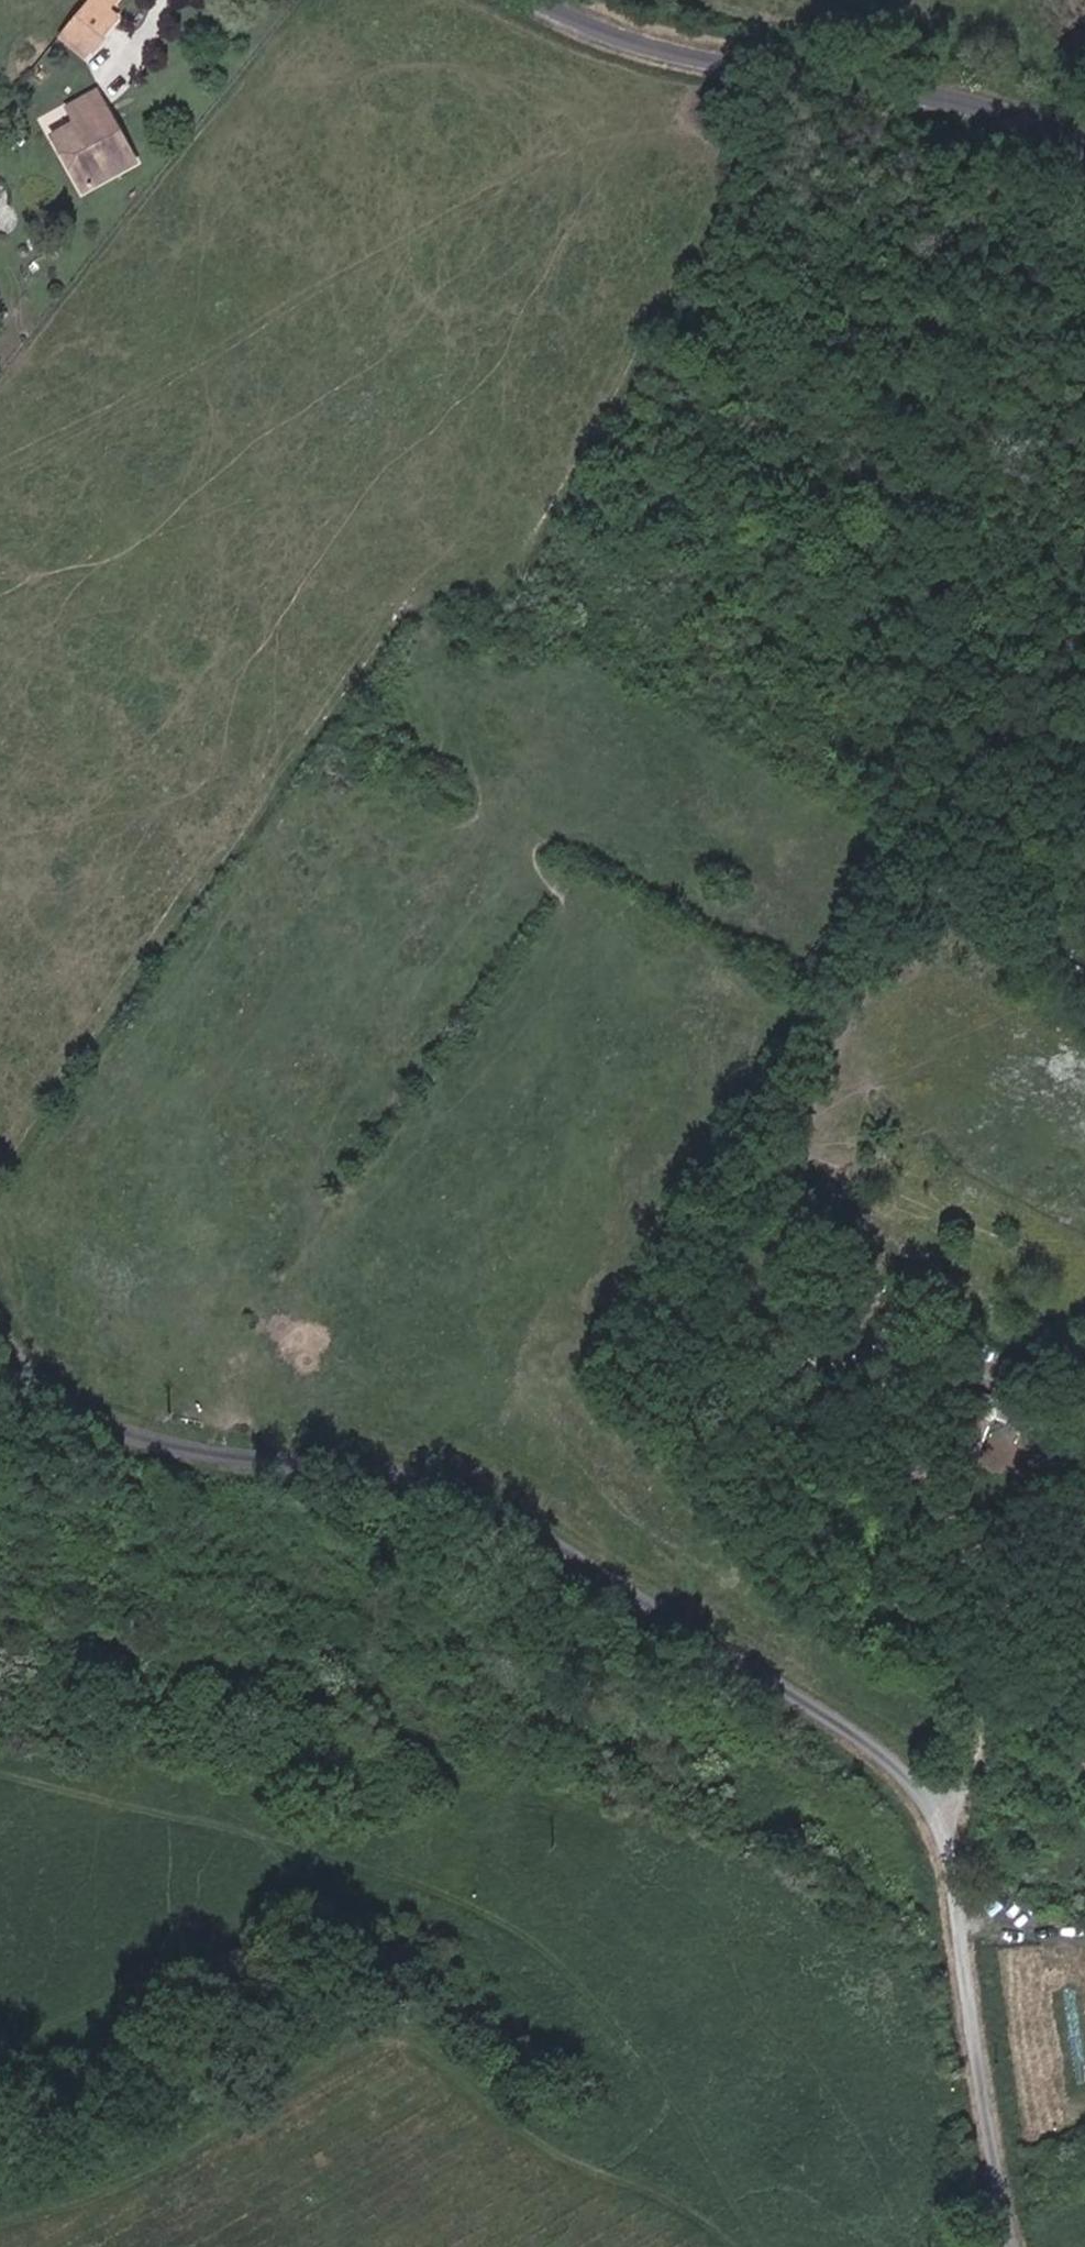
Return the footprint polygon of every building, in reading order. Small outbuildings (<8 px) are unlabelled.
[(118,17),(108,9),(116,0),(91,0),(62,35),(86,55),(118,17)] [(73,124),(105,106),(95,89),(63,107),(73,124)] [(82,191),(136,161),(105,106),(73,124),(62,130),(80,163),(70,168),(82,191)] [(80,163),(62,130),(52,136),(70,168),(80,163)]
